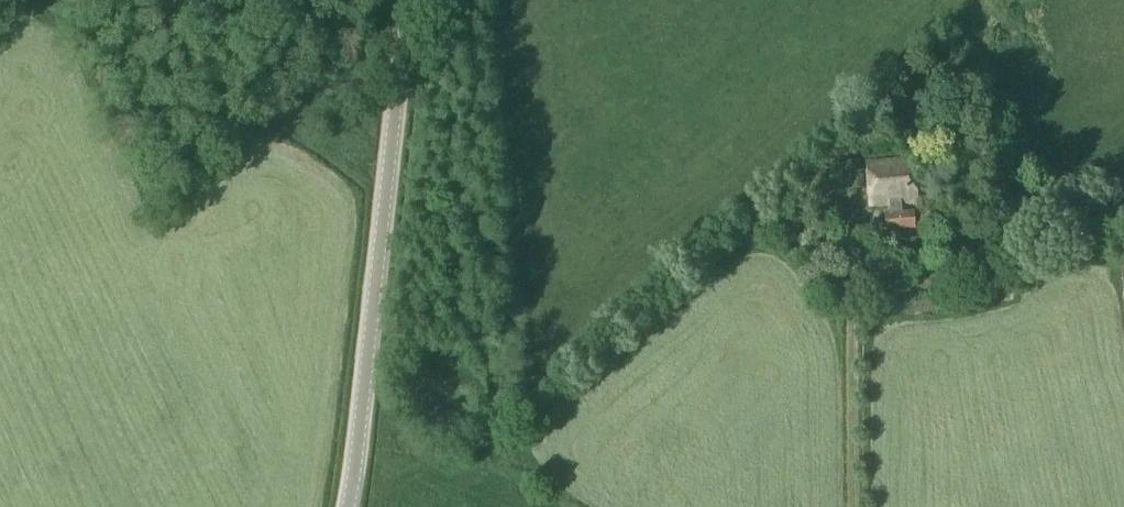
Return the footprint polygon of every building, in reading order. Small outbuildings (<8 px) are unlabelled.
[(865,162),(868,208),(889,206),(890,214),(885,214),(886,231),(913,229),(912,212),(901,213),(900,205),(917,204),(914,158),(865,162)]
